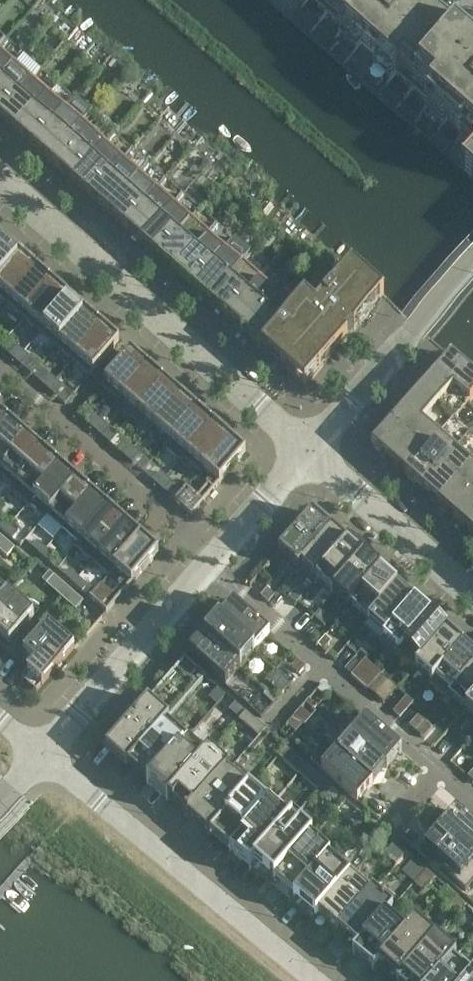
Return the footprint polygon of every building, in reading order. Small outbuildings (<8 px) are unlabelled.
[(416,8),(417,7),(408,0),(269,0),(472,180),(472,57),(416,8)] [(0,33),(0,120),(297,381),(298,379),(311,364),(317,370),(319,371),(330,359),(329,358),(339,346),(340,347),(384,297),(351,268),(315,309),(288,286),(0,33)] [(21,258),(4,244),(0,249),(0,281),(21,258)] [(37,272),(21,258),(0,281),(0,299),(8,305),(37,272)] [(24,319),(53,286),(37,272),(8,305),(24,319)] [(40,334),(69,300),(53,286),(24,319),(40,334)] [(56,348),(86,315),(69,300),(40,334),(56,348)] [(73,362),(102,329),(86,315),(56,348),(73,362)] [(90,377),(119,344),(102,329),(73,362),(90,377)] [(15,362),(23,353),(17,347),(9,357),(15,362)] [(29,358),(23,353),(15,362),(21,367),(29,358)] [(121,398),(147,369),(130,354),(101,387),(119,403),(122,399),(121,398)] [(437,438),(423,425),(453,390),(470,405),(472,401),(472,376),(451,357),(372,447),(415,485),(421,490),(472,536),(472,469),(437,438)] [(137,413),(163,383),(147,369),(121,398),(122,399),(137,413)] [(48,391),(56,381),(50,376),(42,385),(48,391)] [(62,387),(56,381),(48,391),(54,396),(62,387)] [(154,427),(180,397),(163,383),(137,413),(154,427)] [(170,441),(196,411),(180,397),(154,427),(169,441),(170,441)] [(183,459),(212,426),(196,411),(170,441),(169,441),(163,448),(181,463),(184,460),(183,459)] [(11,425),(0,416),(0,438),(11,425)] [(93,430),(101,421),(95,416),(87,425),(93,430)] [(107,426),(101,421),(93,430),(99,436),(107,426)] [(28,440),(11,425),(0,438),(0,470),(1,470),(28,440)] [(202,470),(228,440),(212,426),(183,459),(184,460),(200,474),(203,470),(202,470)] [(44,454),(28,440),(1,470),(0,470),(0,476),(13,487),(14,488),(44,454)] [(245,455),(228,440),(202,470),(203,470),(211,478),(206,484),(208,486),(197,499),(186,489),(174,502),(191,517),(245,455)] [(126,459),(134,450),(128,444),(120,454),(126,459)] [(140,455),(134,450),(126,459),(132,464),(140,455)] [(472,464),(472,461),(463,452),(461,454),(472,464)] [(27,506),(60,468),(44,454),(14,488),(13,487),(10,491),(11,492),(27,506)] [(46,517),(76,482),(60,468),(27,506),(44,521),(47,517),(46,517)] [(158,487),(166,478),(160,473),(152,482),(158,487)] [(172,483),(166,478),(158,487),(164,493),(172,483)] [(63,531),(93,497),(76,482),(46,517),(47,517),(63,531)] [(79,545),(109,511),(93,497),(63,531),(78,544),(79,545)] [(92,563),(125,525),(109,511),(79,545),(78,544),(75,548),(76,549),(92,563)] [(300,568),(332,531),(312,514),(278,554),(298,571),(300,568)] [(4,533),(9,527),(0,519),(0,529),(4,533)] [(114,570),(141,539),(125,525),(92,563),(109,578),(115,571),(114,570)] [(18,535),(9,527),(4,533),(13,540),(18,535)] [(316,582),(348,546),(332,531),(300,568),(316,582)] [(0,536),(0,552),(7,558),(14,549),(0,536)] [(158,554),(141,539),(114,570),(115,571),(123,578),(118,584),(120,586),(112,595),(101,586),(89,599),(106,613),(158,554)] [(41,556),(46,550),(37,542),(31,548),(41,556)] [(332,596),(364,560),(348,546),(316,582),(332,596)] [(55,558),(46,550),(41,556),(50,564),(55,558)] [(351,607),(380,574),(364,560),(332,596),(335,598),(349,610),(351,607)] [(73,584),(78,578),(69,571),(64,577),(73,584)] [(368,622),(397,589),(380,574),(351,607),(368,622)] [(46,585),(61,598),(69,589),(54,576),(46,585)] [(87,586),(78,578),(73,584),(82,592),(87,586)] [(83,602),(69,589),(61,598),(75,611),(83,602)] [(268,604),(274,596),(267,589),(260,597),(268,604)] [(383,640),(414,604),(397,589),(368,622),(363,628),(380,643),(383,640)] [(8,593),(0,602),(0,637),(9,645),(34,616),(8,593)] [(403,650),(431,618),(414,604),(383,640),(399,655),(403,650)] [(254,653),(269,636),(233,605),(218,622),(254,653)] [(419,664),(447,632),(431,618),(403,650),(419,664)] [(240,670),(254,653),(218,622),(204,638),(240,670)] [(42,687),(75,649),(48,626),(23,654),(34,665),(26,674),(42,687)] [(435,678),(463,647),(447,632),(419,664),(415,668),(432,683),(436,679),(435,678)] [(325,637),(317,646),(323,652),(332,643),(325,637)] [(225,687),(240,670),(204,638),(189,655),(225,687)] [(472,668),(472,655),(463,647),(435,678),(436,679),(451,692),(472,668)] [(106,749),(127,767),(167,722),(206,678),(185,660),(106,749)] [(351,676),(360,666),(353,660),(345,670),(351,676)] [(472,703),(472,668),(451,692),(448,697),(465,712),(472,703)] [(388,682),(381,675),(367,690),(375,697),(388,682)] [(413,706),(417,710),(425,701),(420,697),(413,706)] [(402,703),(393,713),(400,718),(408,709),(402,703)] [(465,712),(472,719),(472,703),(465,712)] [(238,721),(258,738),(265,730),(245,713),(238,721)] [(303,725),(294,717),(287,726),(296,734),(303,725)] [(366,721),(350,738),(386,770),(402,753),(366,721)] [(148,783),(187,739),(167,722),(127,767),(147,785),(148,783)] [(426,741),(433,733),(424,725),(417,733),(426,741)] [(386,770),(350,738),(341,730),(327,746),(336,754),(372,786),(386,770)] [(208,755),(189,738),(187,739),(148,783),(152,787),(154,785),(170,798),(208,755)] [(306,766),(292,753),(284,762),(298,775),(306,766)] [(372,786),(336,754),(321,771),(357,803),(372,786)] [(188,818),(228,772),(208,755),(208,756),(168,801),(188,818)] [(210,836),(249,791),(256,783),(235,765),(232,768),(228,772),(188,818),(189,819),(208,835),(209,836),(210,836)] [(303,777),(308,782),(315,774),(310,769),(303,777)] [(269,808),(249,791),(210,836),(230,853),(269,808)] [(290,826),(289,825),(270,808),(270,809),(230,854),(241,863),(249,869),(250,871),(254,867),(290,826)] [(357,812),(349,821),(357,828),(365,818),(357,812)] [(440,830),(472,860),(472,828),(467,823),(456,813),(450,819),(449,820),(440,830)] [(274,884),(310,842),(312,840),(311,840),(312,840),(292,823),(292,822),(291,823),(291,822),(289,825),(290,826),(254,867),(255,867),(273,883),(274,883),(274,884)] [(440,830),(424,849),(443,866),(440,869),(466,892),(472,883),(472,860),(440,830)] [(327,861),(328,862),(328,861),(330,860),(330,859),(310,842),(274,884),(271,887),(272,888),(272,887),(275,883),(293,899),(290,902),(289,902),(289,903),(290,903),(327,861)] [(349,881),(348,880),(349,879),(328,861),(328,862),(327,861),(290,903),(292,905),(295,901),(314,917),(311,921),(312,922),(318,916),(349,881)] [(402,878),(413,887),(415,885),(426,872),(426,871),(416,863),(402,878)] [(435,879),(426,872),(415,885),(424,893),(435,879)] [(370,896),(370,895),(350,878),(349,879),(348,880),(349,881),(318,916),(338,933),(370,896)] [(384,919),(384,920),(385,919),(393,910),(373,893),(372,892),(370,895),(370,896),(338,933),(333,938),(334,939),(339,934),(356,948),(351,954),(352,955),(384,919)] [(466,906),(457,898),(449,907),(459,915),(466,906)] [(405,937),(403,936),(404,936),(385,919),(384,920),(384,919),(352,955),(354,956),(372,971),(374,973),(375,972),(405,937)] [(434,942),(415,926),(414,925),(404,936),(403,936),(405,937),(375,972),(376,973),(381,967),(397,980),(401,980),(435,943),(434,942)] [(453,962),(456,958),(436,941),(435,940),(434,942),(435,943),(401,980),(436,980),(453,962)] [(472,979),(453,962),(436,980),(471,980),(472,979)]
